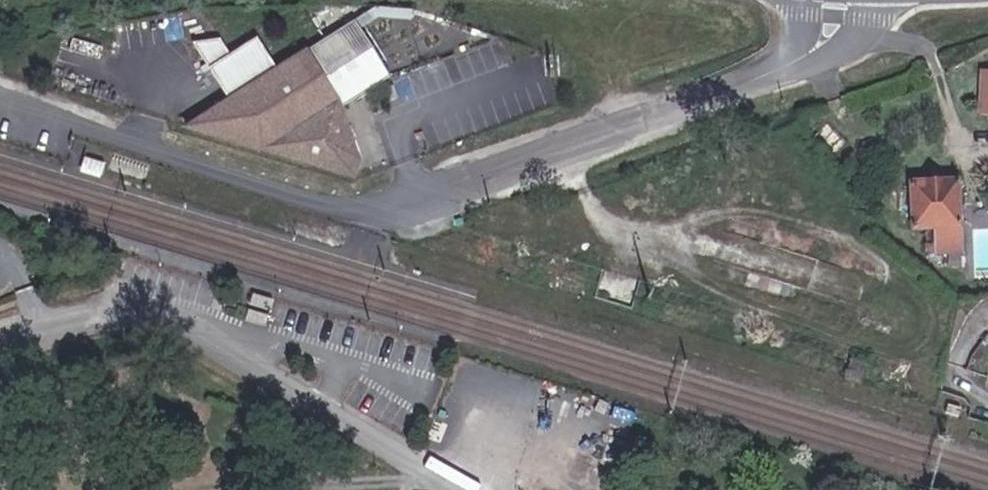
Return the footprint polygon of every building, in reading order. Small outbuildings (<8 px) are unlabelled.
[(229,100),(183,131),(353,190),(358,174),(345,108),(392,81),(355,22),(278,68),(257,40),(233,55),(221,39),(194,43),(229,100)] [(977,83),(971,127),(987,129),(987,84),(977,83)] [(107,162),(83,155),(78,171),(101,178),(107,162)] [(922,253),(942,255),(945,190),(896,186),(893,236),(922,239),(922,253)] [(631,428),(641,431),(644,421),(634,419),(631,428)] [(16,481),(0,472),(0,487),(16,481)] [(38,489),(59,483),(56,473),(35,480),(38,489)]
